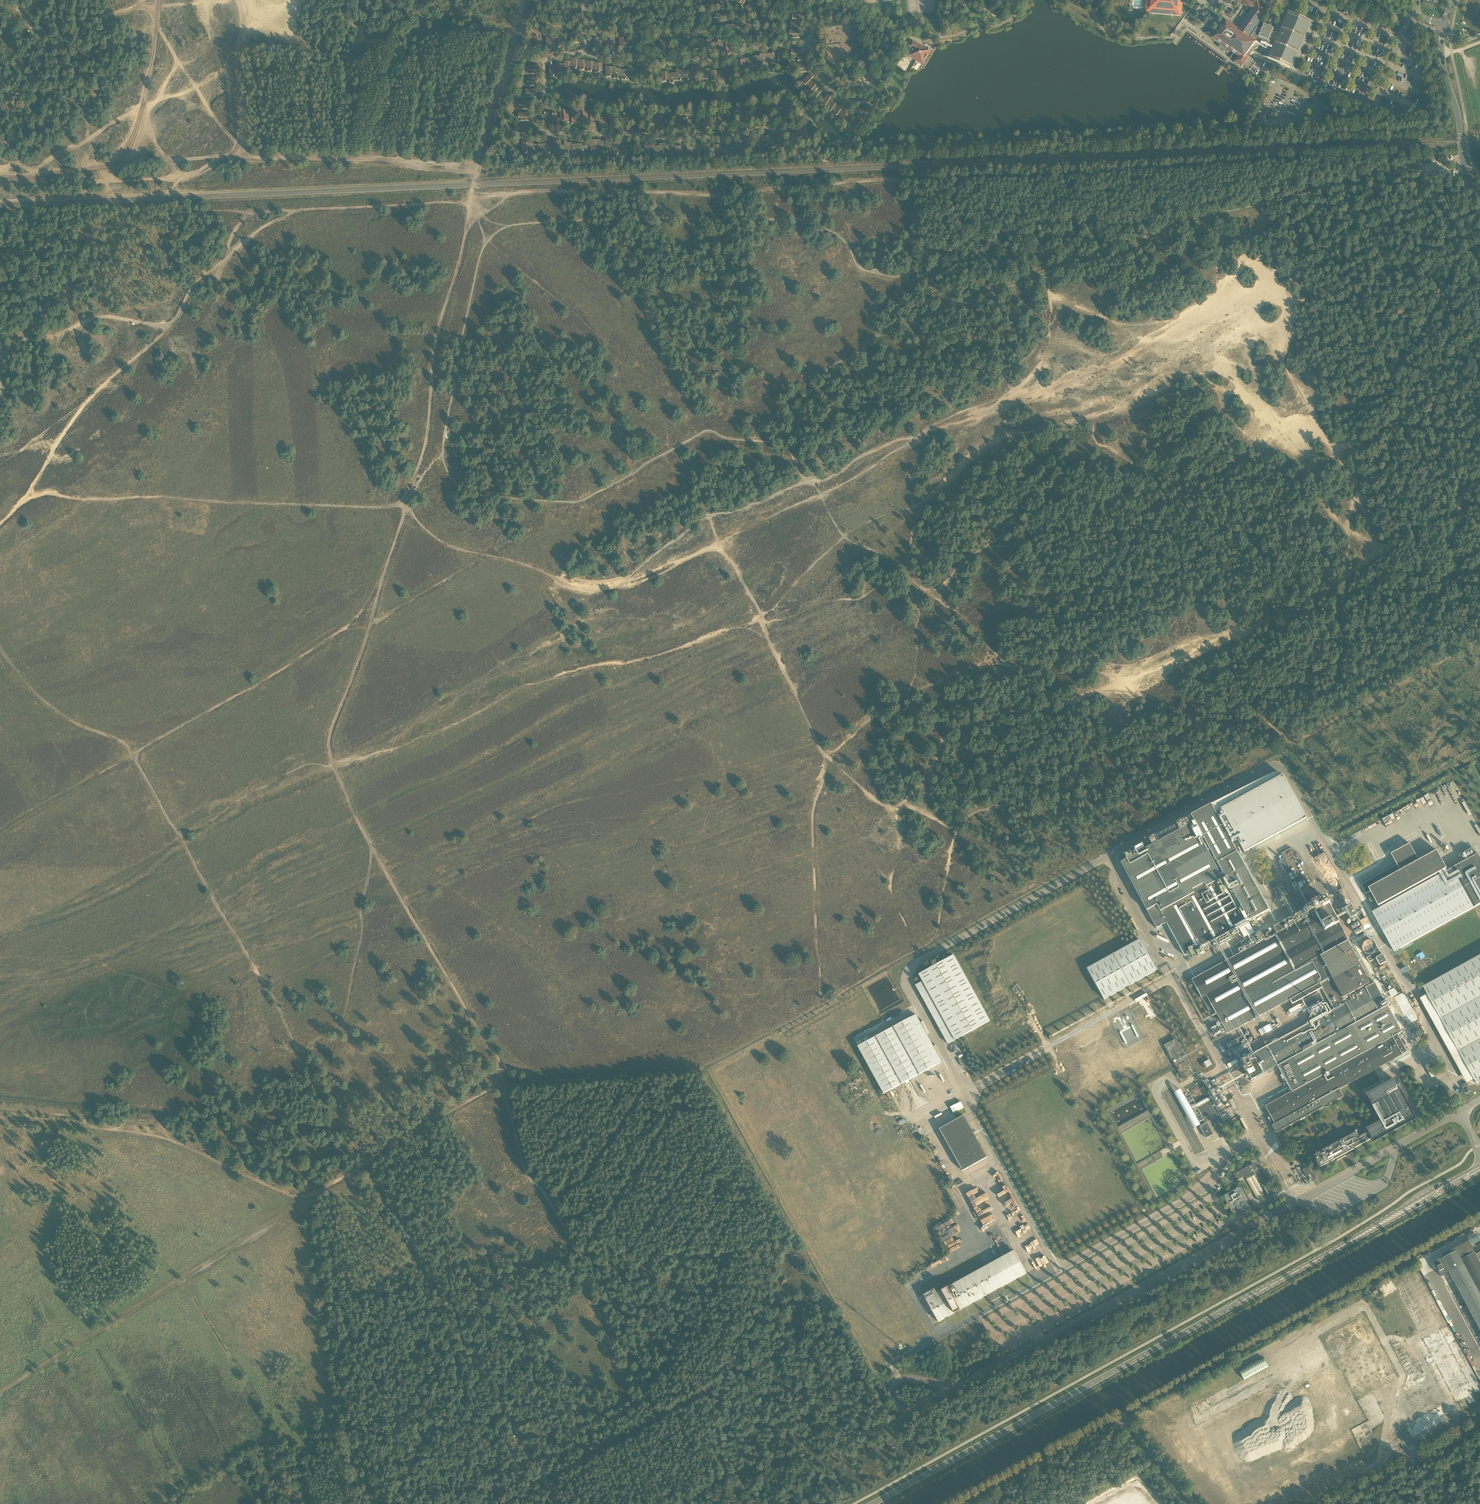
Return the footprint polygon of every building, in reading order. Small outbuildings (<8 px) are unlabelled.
[(713,0),(710,0),(704,7),(707,11),(709,9),(711,11),(717,5),(713,2),(714,1),(713,0)] [(745,9),(747,11),(749,10),(752,13),(757,7),(755,5),(756,3),(753,0),(752,0),(745,9)] [(1182,3),(1187,3),(1187,0),(1146,0),(1145,12),(1150,13),(1181,16),(1182,3)] [(1269,10),(1257,1),(1251,8),(1248,12),(1248,13),(1241,23),(1237,28),(1225,19),(1212,38),(1238,57),(1235,62),(1242,67),(1249,57),(1246,55),(1255,42),(1266,49),(1263,56),(1296,71),(1316,24),(1283,9),(1274,29),(1263,24),(1261,29),(1256,27),(1269,10)] [(576,17),(578,14),(567,8),(565,13),(567,14),(565,17),(572,20),(575,16),(576,17)] [(727,16),(727,13),(715,14),(715,18),(717,18),(717,21),(725,21),(725,16),(727,16)] [(795,23),(800,23),(803,22),(802,18),(804,17),(804,14),(792,15),(792,20),(795,20),(795,22),(795,23)] [(603,20),(602,15),(591,15),(591,19),(593,19),(593,23),(600,23),(600,20),(603,20)] [(738,28),(738,24),(726,25),(726,30),(728,29),(729,33),(736,32),(736,28),(738,28)] [(752,35),(753,44),(759,43),(758,38),(766,38),(766,33),(764,33),(763,29),(753,30),(754,35),(752,35)] [(801,29),(793,29),(789,30),(790,35),(792,35),(792,38),(800,37),(799,33),(801,33),(801,29)] [(598,38),(593,39),(594,50),(597,50),(597,49),(602,48),(601,41),(598,41),(598,38)] [(607,40),(607,52),(610,51),(610,50),(615,49),(615,42),(612,42),(612,39),(607,40)] [(685,51),(685,43),(685,39),(680,39),(680,42),(677,42),(677,50),(682,50),(682,51),(685,51)] [(701,51),(705,51),(704,43),(704,39),(699,39),(699,41),(696,41),(696,50),(701,50),(701,51)] [(724,52),(723,44),(723,40),(718,40),(718,43),(715,43),(715,50),(720,50),(720,52),(724,52)] [(908,46),(910,48),(906,55),(908,56),(923,65),(931,52),(912,40),(908,46)] [(668,44),(665,45),(666,52),(669,52),(669,54),(673,54),(673,42),(668,42),(668,44)] [(779,51),(775,51),(775,59),(778,59),(779,62),(783,61),(782,49),(779,50),(779,51)] [(798,57),(801,57),(801,54),(804,54),(803,49),(791,50),(791,55),(793,55),(794,58),(798,57)] [(775,64),(775,59),(775,51),(772,52),(772,54),(769,54),(767,54),(768,61),(771,61),(771,64),(775,64)] [(760,54),(760,56),(760,62),(763,61),(764,64),(768,64),(768,61),(767,54),(766,54),(760,54)] [(760,62),(760,56),(758,56),(752,56),(752,58),(753,64),(756,64),(756,66),(761,66),(760,62)] [(745,58),(745,60),(745,66),(748,65),(748,68),(753,68),(753,64),(752,58),(751,58),(745,58)] [(745,66),(745,60),(737,60),(738,68),(741,68),(741,70),(746,70),(745,66)] [(1250,70),(1256,62),(1254,60),(1248,68),(1250,70)] [(595,61),(595,69),(595,73),(600,73),(600,70),(603,70),(603,63),(598,63),(598,61),(595,61)] [(636,63),(636,67),(636,75),(641,75),(641,72),(644,72),(644,65),(639,65),(639,63),(636,63)] [(809,64),(801,64),(797,65),(797,70),(799,69),(799,72),(807,72),(807,66),(809,66),(809,64)] [(540,69),(540,65),(528,66),(529,71),(531,70),(531,74),(539,73),(538,69),(540,69)] [(691,66),(691,70),(692,78),(697,78),(696,75),(700,75),(699,67),(695,68),(695,66),(691,66)] [(726,68),(726,72),(726,79),(731,79),(731,77),(734,77),(733,69),(729,69),(729,68),(726,68)] [(669,79),(669,74),(669,71),(661,72),(662,82),(666,82),(666,80),(669,79)] [(809,86),(814,81),(812,79),(814,77),(810,74),(802,83),(805,86),(807,84),(809,86)] [(814,81),(809,86),(806,89),(809,93),(811,91),(813,93),(819,87),(815,84),(817,83),(814,81)] [(538,92),(538,89),(526,90),(526,94),(529,94),(529,97),(536,97),(536,92),(538,92)] [(829,106),(833,99),(831,98),(832,96),(828,94),(821,104),(825,107),(827,104),(829,106)] [(833,99),(829,106),(827,110),(831,112),(832,110),(834,111),(838,105),(835,103),(836,101),(833,99)] [(532,104),(531,101),(520,101),(520,106),(522,106),(522,109),(530,109),(530,104),(532,104)] [(838,114),(841,116),(845,109),(838,105),(834,111),(833,113),(837,116),(838,114)] [(632,111),(629,113),(635,119),(637,116),(639,118),(642,115),(633,106),(630,110),(632,111)] [(783,106),(783,111),(784,118),(787,118),(787,116),(791,116),(791,108),(788,109),(788,106),(783,106)] [(763,119),(763,111),(763,107),(757,107),(757,110),(754,110),(755,118),(759,118),(760,119),(763,119)] [(784,118),(783,111),(780,111),(780,108),(775,108),(776,121),(781,120),(781,118),(784,118)] [(585,121),(588,121),(588,113),(588,109),(583,110),(583,112),(580,112),(580,120),(585,120),(585,121)] [(844,120),(846,121),(850,115),(846,112),(847,111),(845,109),(841,116),(838,119),(842,122),(844,120)] [(569,122),(569,114),(569,110),(564,110),(564,113),(561,113),(561,120),(566,120),(566,122),(569,122)] [(743,122),(743,114),(743,110),(738,111),(738,113),(735,113),(735,121),(740,121),(740,122),(743,122)] [(629,113),(627,111),(624,114),(625,116),(623,118),(629,123),(632,120),(633,121),(635,119),(629,113)] [(547,124),(550,124),(550,117),(550,112),(545,113),(545,115),(542,115),(542,123),(547,123),(547,124)] [(530,116),(530,113),(519,113),(519,118),(521,118),(521,121),(529,121),(529,116),(530,116)] [(657,126),(662,120),(660,118),(662,117),(658,114),(650,122),(654,126),(655,124),(657,126)] [(850,115),(846,121),(845,123),(849,126),(850,124),(853,125),(857,119),(850,115)] [(859,116),(857,119),(853,125),(857,128),(858,126),(860,128),(864,121),(860,119),(861,117),(859,116)] [(665,117),(662,120),(657,126),(659,128),(661,127),(664,130),(669,125),(667,122),(669,121),(665,117)] [(610,121),(607,121),(607,129),(610,129),(610,131),(615,131),(615,118),(610,119),(610,121)] [(683,118),(683,122),(684,130),(687,130),(687,128),(692,128),(691,120),(688,120),(688,118),(683,118)] [(703,118),(703,122),(703,130),(707,130),(707,128),(711,128),(711,120),(708,120),(708,118),(703,118)] [(684,130),(683,122),(681,122),(681,120),(676,120),(676,132),(681,132),(681,130),(684,130)] [(526,128),(526,125),(515,125),(515,130),(517,130),(517,133),(525,133),(525,128),(526,128)] [(803,126),(803,130),(803,138),(808,137),(808,135),(811,135),(811,127),(806,127),(806,126),(803,126)] [(763,144),(763,136),(759,136),(759,134),(754,134),(755,147),(760,146),(760,144),(762,144),(763,144)] [(764,136),(763,136),(763,144),(762,144),(762,146),(768,146),(767,143),(770,143),(771,143),(770,138),(770,136),(764,136)] [(743,137),(743,141),(744,149),(748,148),(748,146),(752,146),(751,138),(747,138),(747,137),(743,137)] [(772,138),(770,138),(771,143),(770,143),(770,148),(774,147),(774,145),(778,145),(778,137),(772,138)] [(599,147),(599,140),(594,140),(594,138),(591,138),(591,150),(596,150),(596,147),(599,147)] [(553,139),(553,143),(553,151),(558,151),(558,149),(561,148),(561,141),(556,141),(556,139),(553,139)] [(702,143),(702,144),(702,152),(702,155),(707,155),(707,152),(710,152),(710,144),(705,144),(705,143),(702,143)] [(722,152),(721,147),(721,145),(717,145),(717,143),(713,143),(714,155),(718,155),(718,153),(722,152)] [(543,151),(546,151),(546,144),(538,144),(538,152),(538,154),(543,154),(543,151)] [(580,144),(580,152),(580,156),(585,156),(585,153),(588,153),(587,146),(583,146),(583,144),(580,144)] [(621,144),(621,151),(621,156),(626,156),(626,154),(629,153),(629,145),(624,145),(624,144),(621,144)] [(660,153),(660,146),(655,146),(655,144),(652,144),(652,152),(652,156),(657,156),(657,154),(660,153)] [(675,145),(675,152),(675,156),(680,156),(680,154),(683,154),(682,146),(678,146),(678,144),(675,145)] [(692,155),(695,155),(695,147),(690,147),(690,146),(687,146),(687,157),(692,157),(692,155)] [(1244,866),(1232,843),(1235,841),(1238,845),(1240,844),(1244,852),(1306,818),(1282,775),(1215,812),(1210,804),(1191,815),(1195,822),(1120,862),(1156,928),(1166,923),(1166,924),(1167,923),(1184,956),(1188,962),(1227,940),(1241,933),(1244,937),(1248,935),(1251,941),(1237,948),(1240,953),(1236,955),(1227,960),(1192,980),(1201,997),(1209,1012),(1214,1009),(1227,1033),(1290,999),(1292,1004),(1322,988),(1334,1010),(1267,1046),(1265,1042),(1242,1055),(1242,1056),(1239,1058),(1240,1061),(1251,1080),(1278,1066),(1292,1092),(1265,1106),(1275,1123),(1272,1125),(1276,1132),(1342,1096),(1338,1089),(1406,1052),(1397,1034),(1401,1032),(1374,983),(1371,985),(1347,941),(1348,940),(1324,896),(1310,904),(1314,913),(1306,917),(1303,910),(1273,926),(1277,933),(1274,934),(1270,927),(1261,933),(1260,932),(1255,935),(1248,921),(1268,910),(1244,866)] [(1178,830),(1175,824),(1155,834),(1158,840),(1178,830)] [(1366,894),(1371,891),(1379,906),(1447,868),(1437,851),(1419,861),(1410,844),(1392,854),(1398,865),(1361,885),(1366,894)] [(1298,885),(1299,887),(1300,888),(1310,882),(1301,865),(1304,864),(1298,853),(1295,854),(1291,848),(1281,853),(1283,858),(1279,861),(1293,887),(1298,885)] [(1472,848),(1459,855),(1463,861),(1475,854),(1472,848)] [(1479,904),(1479,857),(1478,854),(1373,912),(1394,951),(1479,904)] [(1342,892),(1338,894),(1338,895),(1339,897),(1344,907),(1350,918),(1345,920),(1348,927),(1351,925),(1353,929),(1360,925),(1358,921),(1360,920),(1348,899),(1345,900),(1344,898),(1345,897),(1342,892)] [(1156,970),(1153,964),(1139,939),(1087,968),(1101,994),(1103,998),(1104,999),(1156,970)] [(1363,943),(1362,946),(1362,948),(1362,950),(1364,952),(1366,954),(1368,954),(1370,954),(1373,953),(1374,951),(1375,949),(1376,947),(1375,944),(1374,942),(1372,941),(1369,940),(1367,941),(1365,942),(1363,943)] [(1376,958),(1376,959),(1379,965),(1386,962),(1380,950),(1367,957),(1369,962),(1376,958)] [(922,982),(916,985),(948,1043),(990,1021),(954,955),(918,974),(922,982)] [(1476,1083),(1477,1083),(1479,1081),(1479,955),(1423,987),(1427,994),(1420,998),(1447,1047),(1455,1043),(1476,1083)] [(1384,964),(1380,967),(1379,967),(1381,970),(1377,972),(1381,979),(1385,977),(1385,976),(1390,974),(1384,964)] [(1399,1011),(1405,1007),(1394,988),(1388,992),(1399,1011)] [(1319,993),(1303,1001),(1307,1007),(1322,999),(1319,993)] [(1153,999),(1133,1008),(1137,1016),(1157,1007),(1153,999)] [(1297,1004),(1286,1010),(1289,1014),(1299,1008),(1297,1004)] [(1409,1010),(1405,1009),(1402,1010),(1401,1014),(1403,1017),(1406,1018),(1410,1017),(1411,1013),(1409,1010)] [(937,1065),(911,1017),(858,1046),(884,1094),(937,1065)] [(1406,1021),(1409,1026),(1414,1023),(1411,1018),(1406,1021)] [(1175,1038),(1164,1045),(1174,1062),(1184,1080),(1195,1074),(1189,1064),(1175,1038)] [(1409,1057),(1408,1055),(1396,1061),(1397,1064),(1409,1057)] [(1236,1059),(1227,1064),(1229,1068),(1238,1062),(1236,1059)] [(1205,1068),(1212,1064),(1209,1060),(1202,1064),(1205,1068)] [(1344,1153),(1415,1115),(1396,1078),(1366,1094),(1379,1119),(1357,1132),(1356,1131),(1353,1133),(1343,1138),(1342,1136),(1332,1141),(1334,1144),(1313,1155),(1319,1167),(1335,1158),(1337,1161),(1345,1156),(1344,1153)] [(1174,1093),(1194,1128),(1200,1124),(1180,1090),(1174,1093)] [(964,1107),(961,1101),(950,1107),(953,1113),(964,1107)] [(962,1171),(987,1157),(964,1115),(939,1129),(962,1171)] [(917,1137),(927,1134),(925,1129),(921,1131),(920,1127),(921,1127),(919,1120),(912,1122),(913,1127),(910,1128),(911,1132),(915,1131),(917,1137)] [(1213,1134),(1207,1122),(1200,1126),(1206,1138),(1213,1134)] [(1234,1174),(1235,1177),(1237,1180),(1245,1176),(1246,1179),(1255,1175),(1261,1186),(1263,1185),(1268,1182),(1266,1177),(1261,1169),(1260,1170),(1260,1168),(1256,1167),(1253,1163),(1240,1170),(1239,1169),(1233,1172),(1234,1174)] [(1309,1179),(1310,1178),(1312,1177),(1308,1170),(1307,1167),(1302,1170),(1306,1177),(1307,1176),(1309,1179)] [(1005,1196),(1011,1194),(1002,1172),(994,1176),(999,1188),(1002,1187),(1004,1190),(998,1192),(1000,1196),(1004,1194),(1005,1196)] [(1255,1175),(1246,1179),(1257,1199),(1265,1195),(1260,1186),(1261,1186),(1255,1175)] [(1269,1197),(1272,1195),(1273,1195),(1282,1191),(1278,1183),(1277,1181),(1266,1177),(1268,1182),(1263,1185),(1267,1193),(1269,1197)] [(1230,1192),(1223,1196),(1234,1216),(1241,1212),(1244,1210),(1253,1206),(1251,1203),(1241,1185),(1234,1190),(1230,1192)] [(966,1196),(971,1205),(979,1201),(978,1198),(980,1197),(977,1191),(966,1196)] [(989,1206),(986,1207),(985,1204),(973,1208),(977,1217),(991,1211),(989,1206)] [(1028,1232),(1028,1234),(1033,1232),(1029,1223),(1013,1230),(1016,1237),(1028,1232)] [(946,1231),(939,1235),(944,1246),(945,1246),(948,1253),(952,1251),(950,1246),(958,1243),(956,1240),(952,1242),(950,1238),(956,1236),(954,1231),(948,1234),(946,1231)] [(1479,1255),(1477,1250),(1479,1249),(1479,1243),(1472,1247),(1469,1241),(1441,1256),(1442,1258),(1434,1263),(1441,1277),(1450,1272),(1479,1328),(1479,1254),(1479,1255)] [(986,1295),(987,1297),(990,1302),(1004,1295),(1003,1294),(1005,1293),(1002,1287),(1026,1273),(1014,1250),(937,1293),(934,1288),(923,1295),(938,1322),(986,1295)] [(1038,1268),(1049,1262),(1045,1255),(1034,1261),(1038,1268)] [(1377,1285),(1382,1297),(1395,1292),(1391,1280),(1377,1285)] [(1333,1360),(1332,1367),(1236,1410),(1237,1412),(1257,1403),(1256,1411),(1260,1412),(1223,1429),(1217,1416),(1201,1424),(1234,1496),(1272,1479),(1267,1473),(1262,1475),(1266,1476),(1262,1479),(1258,1474),(1328,1442),(1322,1435),(1312,1443),(1294,1421),(1343,1399),(1339,1391),(1345,1386),(1351,1398),(1395,1378),(1365,1312),(1317,1334),(1325,1352),(1318,1355),(1323,1365),(1333,1360)] [(1421,1337),(1442,1381),(1439,1383),(1446,1398),(1452,1396),(1455,1402),(1479,1390),(1479,1387),(1451,1324),(1421,1337)] [(1017,1343),(1006,1349),(1007,1352),(1019,1345),(1017,1343)] [(1264,1358),(1239,1371),(1244,1380),(1269,1367),(1264,1358)] [(1408,1378),(1411,1385),(1423,1381),(1420,1374),(1408,1378)] [(1306,1489),(1367,1462),(1366,1454),(1360,1447),(1355,1437),(1352,1433),(1341,1438),(1338,1435),(1345,1429),(1348,1428),(1350,1427),(1353,1431),(1364,1427),(1362,1423),(1366,1421),(1356,1398),(1345,1403),(1342,1396),(1343,1400),(1340,1403),(1343,1406),(1320,1416),(1330,1438),(1336,1438),(1333,1440),(1334,1443),(1320,1450),(1324,1459),(1298,1471),(1306,1489)] [(1411,1419),(1404,1422),(1413,1443),(1419,1442),(1427,1438),(1427,1439),(1436,1435),(1436,1430),(1434,1426),(1437,1424),(1438,1427),(1438,1430),(1439,1429),(1443,1429),(1450,1426),(1441,1405),(1412,1419),(1411,1419)] [(1208,1479),(1204,1471),(1197,1474),(1194,1469),(1185,1474),(1192,1487),(1208,1479)] [(1204,1498),(1215,1493),(1214,1490),(1202,1495),(1204,1498)]
